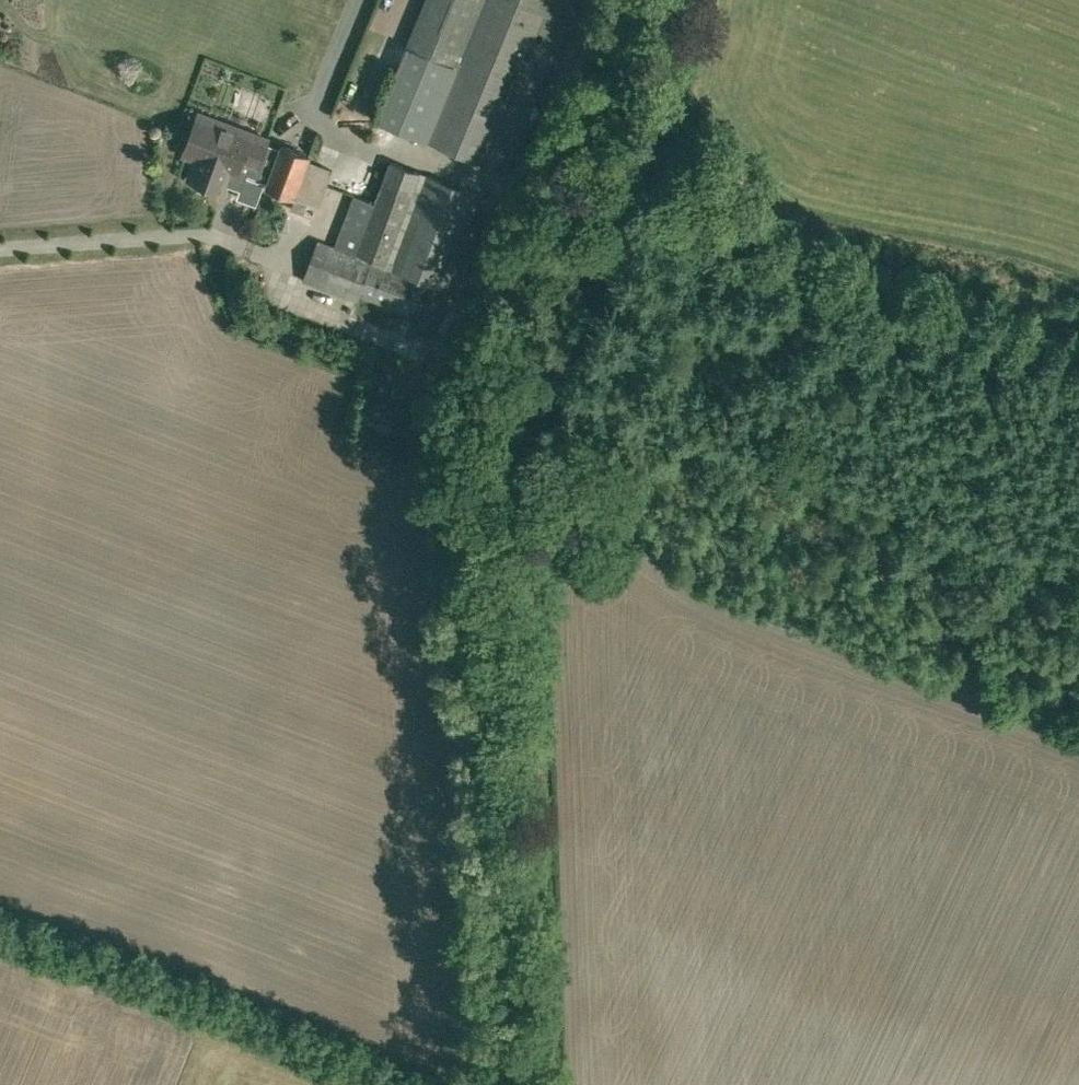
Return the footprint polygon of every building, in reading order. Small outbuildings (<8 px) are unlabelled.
[(413,60),(387,123),(504,171),(574,0),(412,0),(395,41),(416,50),(413,60)] [(191,133),(183,153),(194,156),(186,177),(197,181),(223,191),(227,180),(234,183),(233,185),(241,188),(239,194),(256,200),(262,185),(259,180),(246,175),(248,172),(239,168),(242,160),(247,162),(258,166),(268,138),(199,112),(191,133)] [(332,169),(307,160),(309,154),(282,144),(267,185),(319,204),(332,169)] [(348,192),(330,242),(319,238),(303,279),(316,284),(309,303),(403,338),(411,316),(410,316),(425,281),(447,288),(482,194),(426,172),(425,173),(416,170),(416,169),(383,157),(376,178),(368,200),(348,192)]
